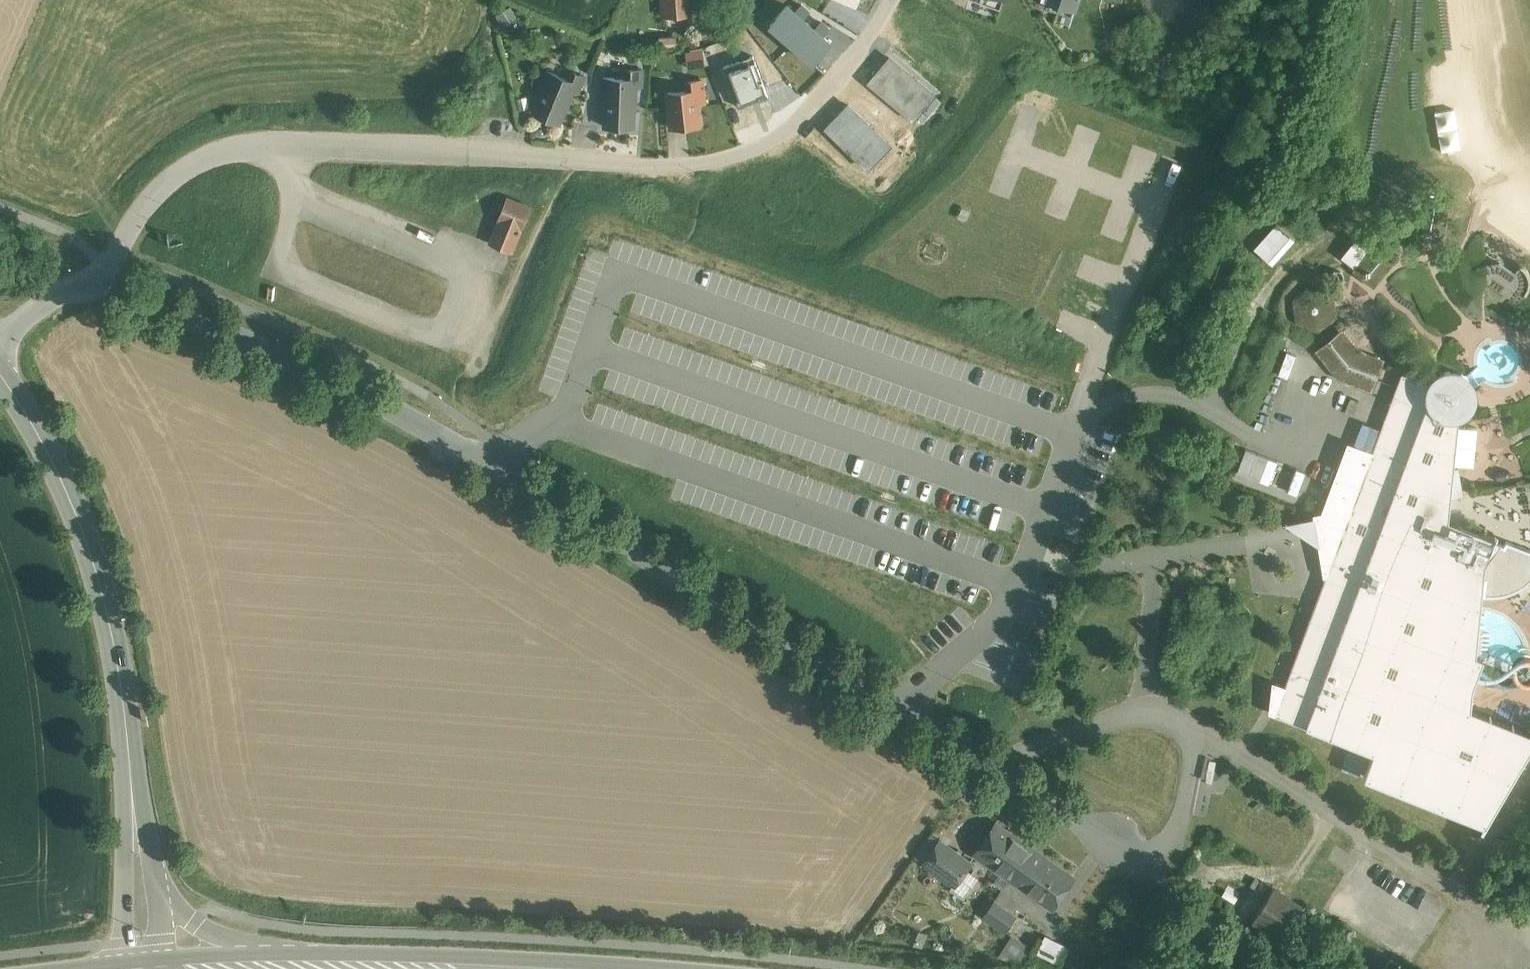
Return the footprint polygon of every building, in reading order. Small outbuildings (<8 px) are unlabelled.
[(664,16),(690,14),(691,20),(700,20),(699,0),(698,0),(691,1),(691,0),(663,0),(664,16)] [(1052,1),(1049,8),(1072,16),(1078,0),(1050,0),(1052,1)] [(689,66),(706,62),(702,47),(685,51),(689,66)] [(889,55),(868,80),(913,117),(934,92),(889,55)] [(630,78),(603,78),(602,111),(606,112),(605,127),(634,128),(635,86),(643,86),(643,71),(630,70),(630,78)] [(571,80),(547,71),(536,98),(539,99),(533,113),(559,124),(573,89),(579,91),(585,77),(574,72),(571,80)] [(690,90),(668,93),(672,128),(700,125),(698,103),(706,102),(703,80),(689,82),(690,90)] [(848,104),(826,127),(865,165),(887,142),(848,104)] [(1455,108),(1434,112),(1441,151),(1462,147),(1455,108)] [(530,207),(508,198),(504,209),(526,218),(530,207)] [(526,218),(504,209),(499,220),(510,224),(521,229),(526,218)] [(510,224),(499,220),(490,242),(501,247),(510,224)] [(521,229),(510,224),(501,247),(512,251),(521,229)] [(1272,232),(1258,251),(1274,263),(1289,244),(1272,232)] [(1375,249),(1364,263),(1357,258),(1351,265),(1371,282),(1389,260),(1375,249)] [(1500,263),(1485,266),(1488,284),(1520,306),(1526,296),(1527,296),(1529,289),(1529,277),(1528,271),(1522,265),(1516,274),(1500,263)] [(1329,297),(1312,290),(1294,305),(1296,317),(1318,326),(1332,314),(1329,297)] [(1363,353),(1355,348),(1351,350),(1338,335),(1320,350),(1340,376),(1371,387),(1380,365),(1361,358),(1363,353)] [(1284,349),(1275,373),(1311,385),(1319,361),(1284,349)] [(1402,373),(1373,452),(1352,444),(1325,516),(1318,517),(1322,543),(1327,574),(1284,689),(1279,687),(1279,684),(1277,684),(1274,713),(1374,751),(1365,775),(1485,821),(1529,744),(1529,734),(1466,709),(1468,682),(1477,659),(1471,657),(1481,559),(1496,537),(1460,524),(1458,527),(1444,522),(1446,499),(1463,496),(1458,467),(1449,468),(1450,463),(1473,465),(1477,428),(1453,426),(1454,416),(1463,413),(1470,407),(1473,398),(1474,389),(1470,381),(1463,375),(1455,371),(1446,372),(1437,376),(1432,383),(1426,383),(1402,373)] [(1490,484),(1494,471),(1474,465),(1470,479),(1490,484)] [(997,823),(976,853),(1015,881),(1036,851),(997,823)] [(970,861),(941,840),(925,863),(954,884),(965,869),(970,861)] [(1074,877),(1036,851),(1015,881),(1052,907),(1074,877)] [(978,878),(965,869),(954,884),(951,888),(964,897),(978,878)] [(1301,906),(1273,889),(1254,919),(1282,936),(1301,906)] [(1017,916),(994,900),(983,916),(1006,932),(1017,916)] [(999,952),(1021,964),(1032,945),(1010,933),(999,952)] [(1046,933),(1038,952),(1059,962),(1067,943),(1046,933)] [(1384,966),(1389,968),(1408,968),(1410,965),(1391,954),(1384,966)]
